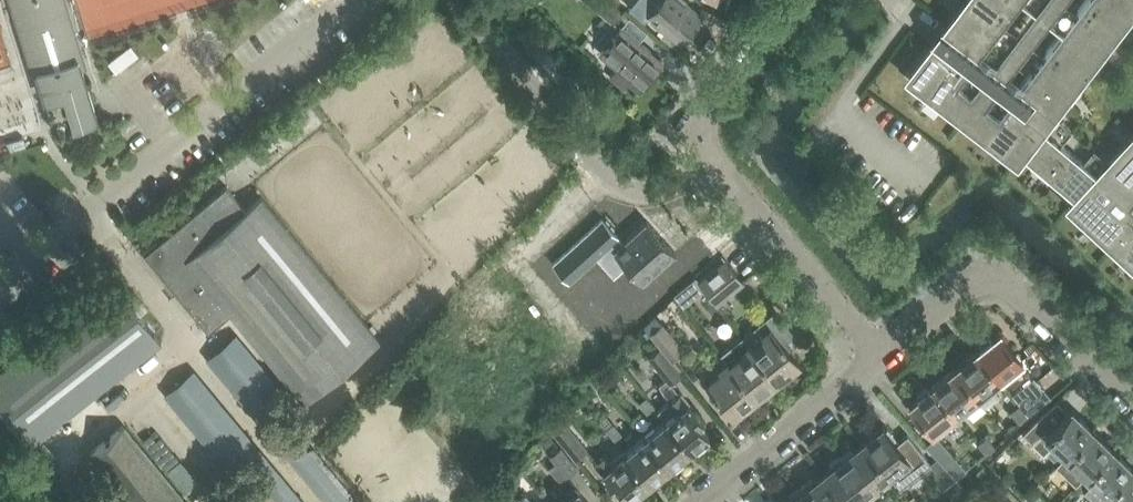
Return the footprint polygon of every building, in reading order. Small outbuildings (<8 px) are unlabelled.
[(56,132),(98,120),(61,0),(15,0),(56,133),(56,132)] [(613,23),(622,13),(607,0),(585,0),(613,23)] [(675,47),(699,17),(678,0),(660,0),(648,15),(665,28),(660,35),(675,47)] [(927,50),(924,54),(907,76),(1009,155),(1014,159),(1019,153),(1074,199),(1069,204),(1132,263),(1132,137),(1097,176),(1096,175),(1039,128),(1038,127),(1132,4),(1132,0),(966,0),(927,50)] [(628,82),(638,90),(662,62),(621,28),(600,54),(616,67),(609,77),(623,89),(628,82)] [(305,402),(380,340),(261,196),(245,209),(226,186),(144,253),(209,331),(231,313),(305,402)] [(601,219),(553,262),(569,280),(600,252),(608,245),(617,236),(601,219)] [(613,250),(608,245),(600,252),(613,266),(621,258),(642,282),(676,252),(646,220),(613,250)] [(707,293),(735,271),(726,260),(700,281),(696,276),(675,297),(683,306),(704,289),(707,293)] [(735,271),(707,293),(716,305),(744,282),(735,271)] [(114,281),(0,372),(0,405),(31,444),(161,341),(141,315),(147,310),(140,301),(134,306),(114,281)] [(800,362),(783,342),(795,333),(776,309),(742,336),(750,347),(777,380),(800,362)] [(792,328),(802,319),(797,313),(787,322),(792,328)] [(672,360),(684,351),(656,316),(645,326),(650,332),(661,345),(672,360)] [(976,350),(999,378),(1006,387),(1020,376),(1013,367),(1022,360),(1000,331),(976,350)] [(298,412),(287,422),(267,399),(278,390),(233,335),(205,359),(218,374),(230,363),(261,401),(251,410),(279,444),(306,421),(298,412)] [(777,380),(750,347),(742,336),(720,353),(726,360),(729,364),(756,397),(777,380)] [(671,361),(672,360),(661,345),(649,355),(667,378),(660,384),(669,401),(675,408),(663,417),(675,433),(678,431),(692,449),(709,435),(700,423),(704,420),(681,392),(679,393),(671,382),(681,374),(671,361)] [(976,396),(999,378),(976,350),(954,368),(976,396)] [(756,397),(729,364),(726,360),(717,366),(721,371),(706,382),(733,415),(756,397)] [(954,414),(976,396),(954,368),(932,386),(954,414)] [(249,467),(274,498),(278,501),(303,501),(192,369),(163,393),(235,479),(249,467)] [(1019,404),(1028,415),(1052,396),(1042,385),(1019,404)] [(932,432),(954,414),(932,386),(909,403),(932,432)] [(649,412),(655,407),(646,397),(640,402),(649,412)] [(1019,422),(1028,415),(1019,404),(1010,411),(1019,422)] [(1064,455),(1091,428),(1071,408),(1048,432),(1044,428),(1030,442),(1043,455),(1053,445),(1064,455)] [(670,466),(692,449),(678,431),(675,433),(663,417),(643,433),(670,466)] [(566,423),(554,432),(576,459),(587,450),(566,423)] [(613,423),(606,429),(615,440),(622,434),(613,423)] [(124,425),(92,451),(132,501),(188,501),(124,425)] [(908,433),(897,442),(894,438),(895,437),(887,427),(885,428),(882,425),(862,441),(892,478),(900,488),(925,467),(942,488),(956,478),(936,456),(930,461),(908,433)] [(1084,475),(1111,447),(1091,428),(1064,455),(1084,475)] [(547,448),(556,441),(548,432),(540,439),(547,448)] [(647,485),(670,466),(643,433),(623,450),(634,465),(633,467),(647,485)] [(926,445),(936,456),(956,478),(967,469),(937,435),(926,445)] [(995,445),(987,435),(977,443),(986,453),(995,445)] [(286,454),(326,501),(351,501),(352,501),(302,441),(287,454),(286,454)] [(883,485),(892,478),(862,441),(854,448),(851,445),(839,454),(870,493),(882,483),(883,485)] [(560,482),(577,468),(560,447),(550,455),(556,462),(549,468),(560,482)] [(1132,467),(1111,447),(1084,475),(1093,483),(1085,491),(1096,501),(1098,501),(1105,495),(1132,467)] [(630,499),(647,485),(633,467),(634,465),(623,450),(611,459),(606,453),(594,462),(617,490),(621,488),(630,499)] [(870,493),(839,454),(829,462),(832,465),(823,473),(846,501),(861,501),(860,500),(870,493)] [(181,459),(167,470),(184,492),(198,480),(181,459)] [(503,492),(520,476),(506,463),(491,478),(503,492)] [(1132,467),(1105,495),(1112,501),(1132,501),(1132,468),(1132,467)] [(823,473),(814,479),(812,476),(799,486),(812,501),(846,501),(823,473)] [(503,492),(491,478),(472,498),(475,501),(490,501),(503,492)] [(576,486),(556,501),(588,501),(576,486)] [(799,486),(790,494),(792,497),(786,501),(812,501),(799,486)] [(1042,496),(1033,487),(1023,498),(1028,501),(1036,501),(1042,496)]
